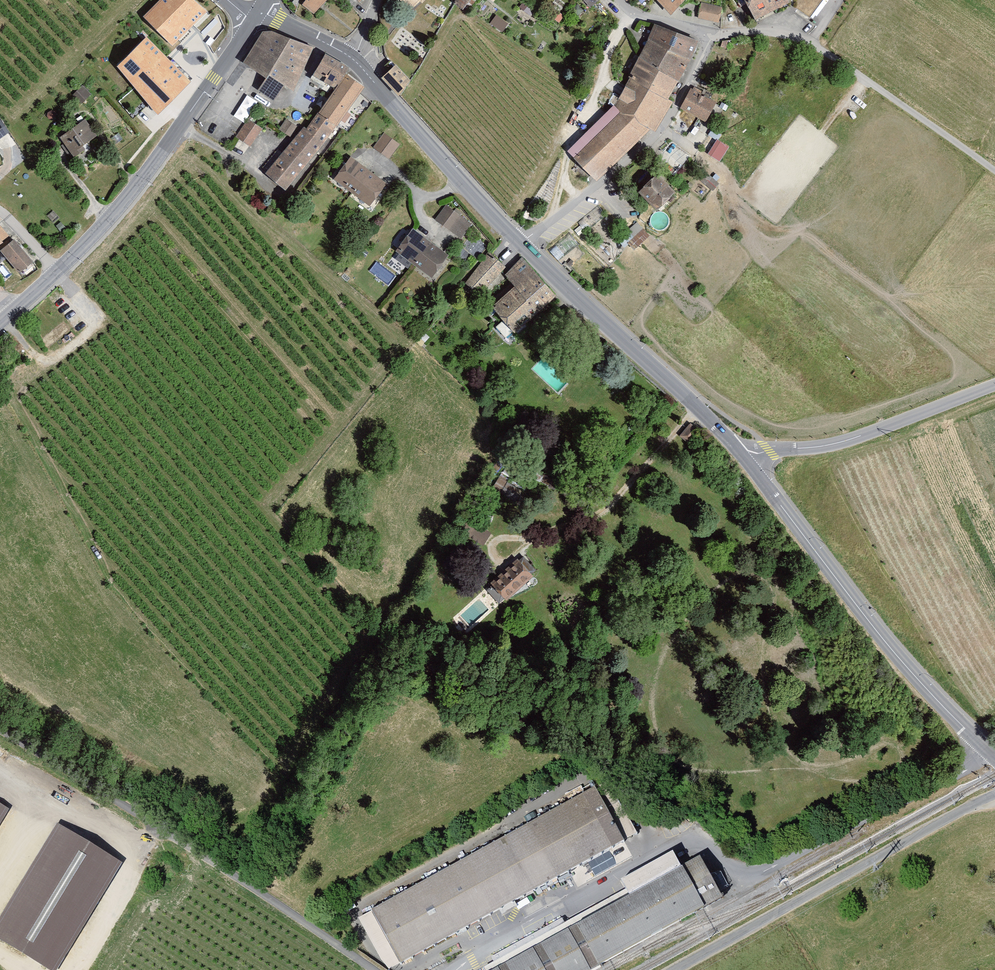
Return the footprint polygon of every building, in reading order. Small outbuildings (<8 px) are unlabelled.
[(144,17),(173,45),(205,11),(194,0),(160,0),(144,17)] [(302,5),(314,14),(328,0),(306,0),(302,5)] [(457,3),(464,9),(472,0),(459,0),(457,3)] [(670,15),(684,0),(657,0),(670,15)] [(756,20),(790,3),(789,0),(746,0),(756,20)] [(722,7),(701,3),(698,18),(718,23),(722,7)] [(508,23),(496,15),(491,23),(503,31),(508,23)] [(620,112),(650,130),(655,132),(673,102),(669,99),(699,41),(655,24),(614,106),(620,112)] [(262,33),(244,65),(266,79),(258,89),(274,100),(285,87),(295,93),(314,47),(272,33),(262,33)] [(146,37),(115,67),(158,112),(189,83),(146,37)] [(335,92),(267,176),(290,194),(367,87),(328,57),(313,74),(335,92)] [(397,65),(382,76),(398,95),(412,83),(397,65)] [(82,85),(72,95),(81,104),(91,95),(82,85)] [(691,89),(681,109),(704,121),(715,102),(691,89)] [(246,94),(234,116),(244,121),(256,100),(246,94)] [(650,130),(620,112),(574,157),(595,180),(650,130)] [(86,119),(57,137),(71,156),(96,138),(86,119)] [(297,129),(285,121),(278,131),(291,139),(297,129)] [(261,132),(249,123),(237,139),(249,148),(261,132)] [(384,134),(374,147),(389,158),(399,145),(384,134)] [(656,161),(674,174),(690,154),(671,140),(656,161)] [(719,140),(709,154),(719,162),(729,147),(719,140)] [(350,157),(335,178),(372,205),(387,185),(350,157)] [(676,192),(657,172),(637,190),(656,210),(676,192)] [(445,206),(435,221),(461,240),(472,227),(445,206)] [(618,237),(625,246),(630,242),(635,248),(650,235),(637,221),(618,237)] [(17,277),(32,264),(12,240),(0,228),(0,257),(17,277)] [(414,230),(396,252),(432,280),(449,258),(414,230)] [(487,258),(465,285),(483,296),(506,269),(487,258)] [(515,287),(493,311),(517,335),(556,298),(522,259),(506,277),(515,287)] [(704,435),(690,424),(679,437),(692,449),(704,435)] [(548,485),(552,478),(539,471),(536,477),(548,485)] [(500,476),(493,487),(516,501),(523,489),(500,476)] [(519,556),(491,581),(493,584),(487,590),(499,602),(504,597),(508,601),(537,574),(519,556)] [(596,783),(369,908),(399,962),(626,836),(596,783)] [(0,794),(0,827),(15,803),(0,794)] [(66,819),(2,927),(68,966),(133,858),(66,819)] [(494,969),(589,969),(725,895),(702,854),(494,969)]
